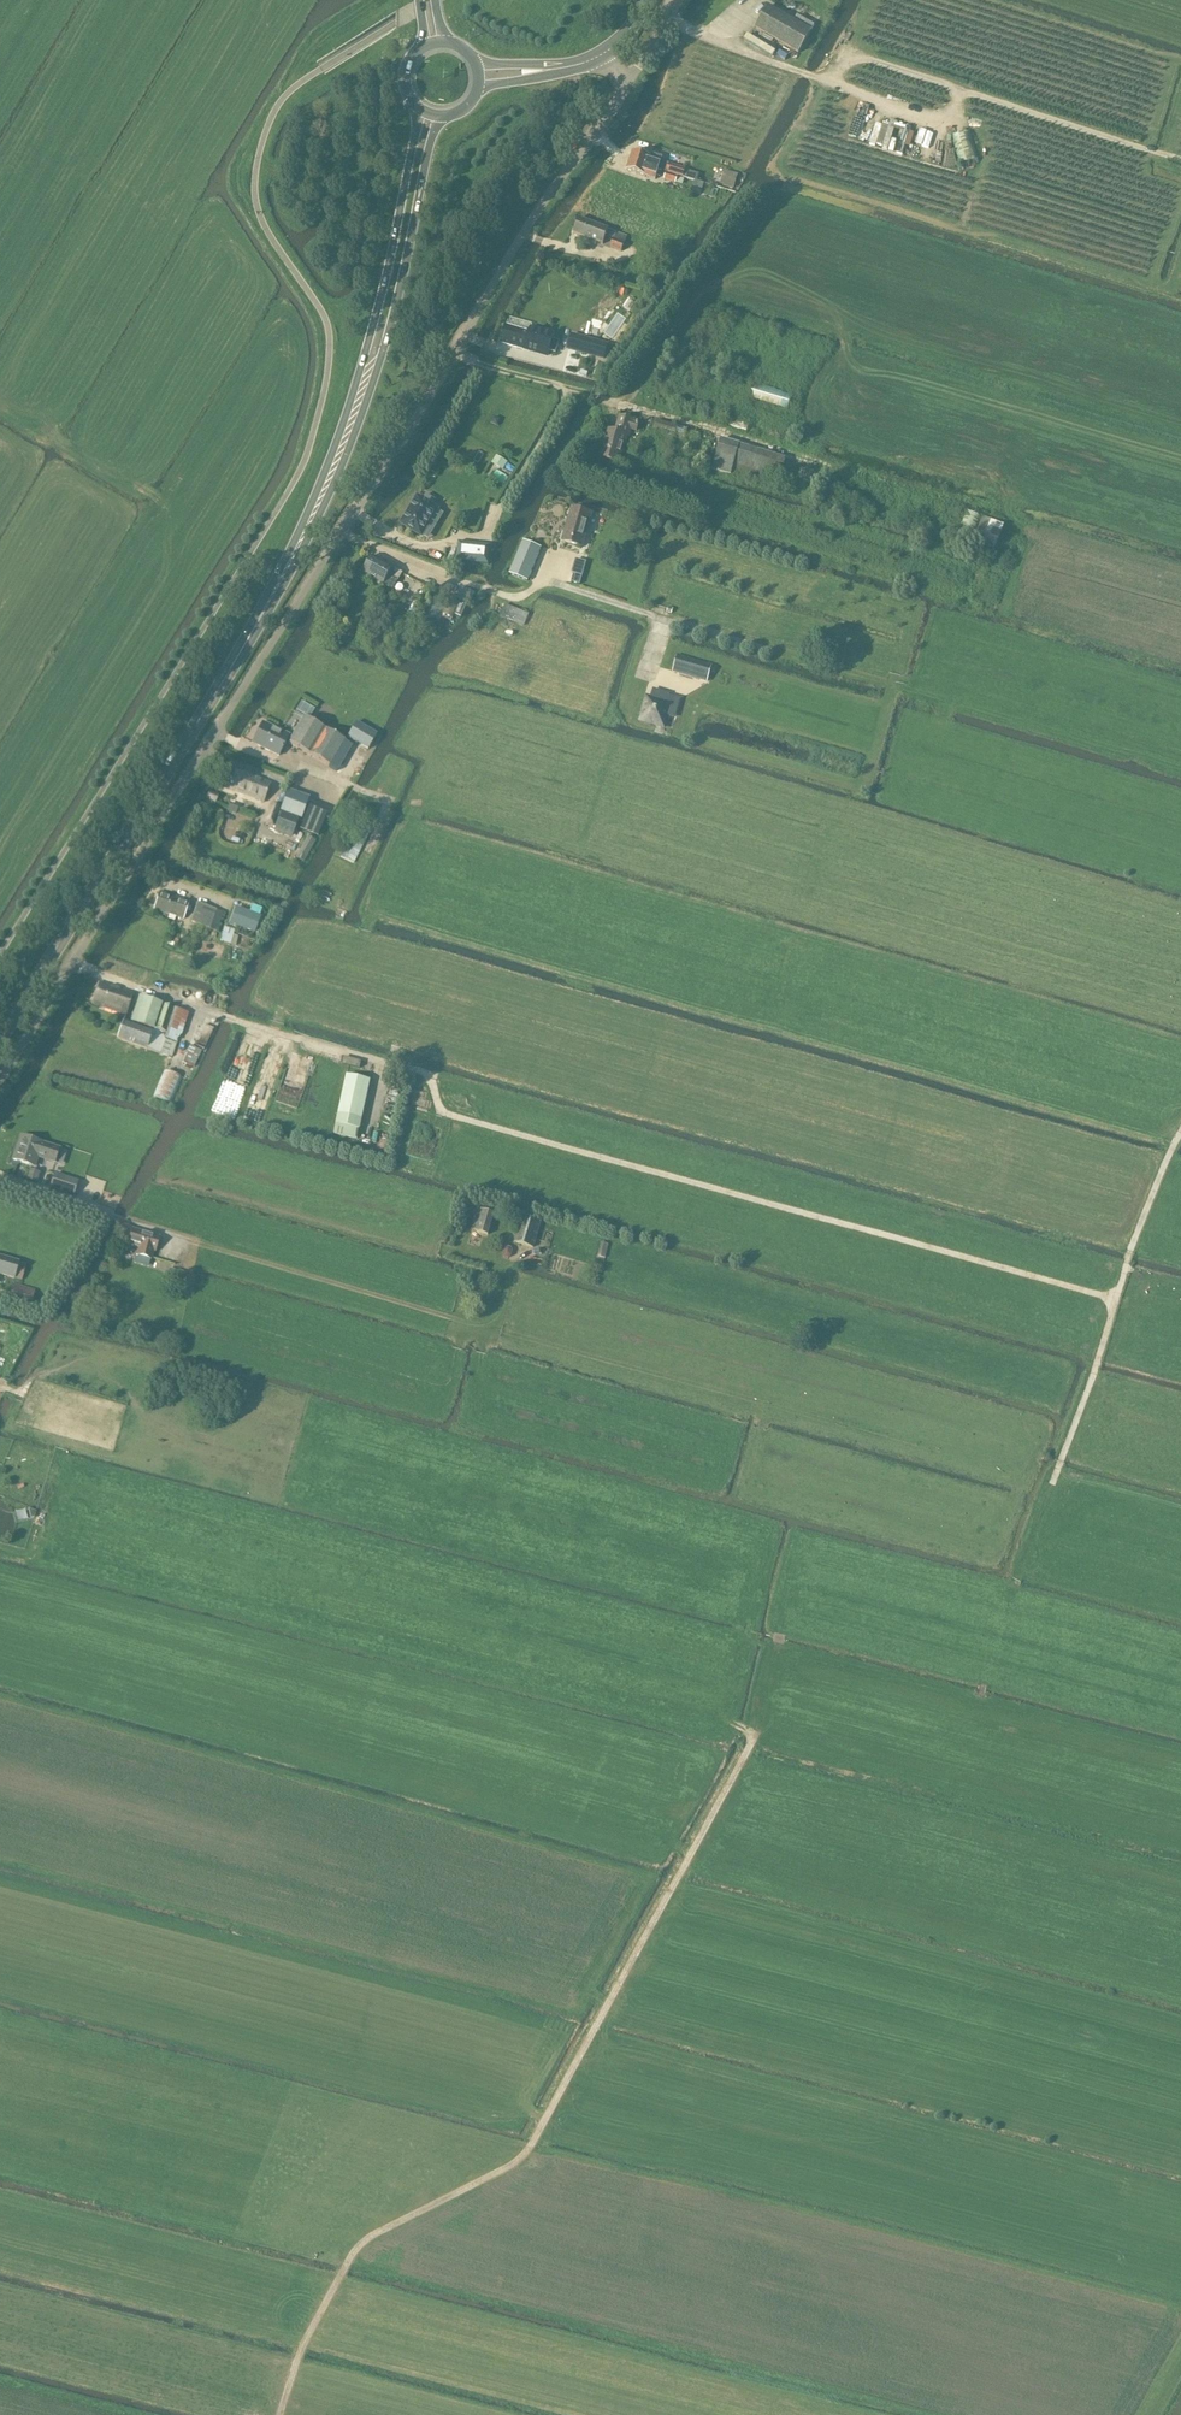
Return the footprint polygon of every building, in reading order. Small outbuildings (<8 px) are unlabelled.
[(755,28),(798,53),(811,31),(794,22),(768,6),(755,28)] [(797,16),(794,22),(811,31),(814,26),(797,16)] [(743,41),(772,57),(775,51),(768,47),(772,40),(751,28),(743,41)] [(867,143),(893,152),(897,141),(891,139),(895,127),(875,120),(867,143)] [(616,156),(621,148),(603,134),(597,142),(616,156)] [(633,152),(630,161),(656,170),(658,170),(662,171),(666,173),(667,172),(669,164),(661,162),(663,158),(652,154),(651,158),(633,152)] [(630,161),(627,170),(655,180),(656,177),(660,178),(662,171),(658,170),(656,170),(630,161)] [(667,172),(683,177),(685,170),(669,164),(667,172)] [(733,189),(738,175),(724,170),(720,185),(733,189)] [(664,179),(675,183),(677,177),(666,173),(664,179)] [(579,219),(574,233),(603,244),(606,237),(613,239),(610,248),(622,252),(627,237),(579,219)] [(547,355),(552,337),(530,331),(529,333),(506,327),(502,343),(525,350),(525,349),(547,355)] [(572,334),(567,350),(604,360),(609,344),(572,334)] [(753,383),(748,398),(787,410),(792,397),(785,395),(786,393),(753,383)] [(495,417),(492,423),(498,426),(501,420),(495,417)] [(608,430),(600,458),(618,464),(626,437),(628,437),(631,430),(636,431),(639,424),(633,422),(633,421),(620,417),(615,433),(608,430)] [(674,436),(677,427),(656,421),(654,430),(674,436)] [(786,459),(739,445),(721,440),(712,471),(730,476),(732,471),(779,485),(786,459)] [(503,471),(507,463),(496,456),(492,464),(503,471)] [(437,510),(431,506),(435,500),(426,495),(422,501),(417,498),(402,524),(422,536),(437,510)] [(582,547),(592,514),(572,509),(563,541),(582,547)] [(956,541),(992,554),(1003,525),(967,511),(956,541)] [(528,582),(541,548),(523,541),(510,574),(528,582)] [(458,543),(456,562),(488,565),(490,546),(458,543)] [(401,573),(372,556),(362,573),(389,588),(394,580),(396,581),(401,573)] [(574,574),(571,582),(580,585),(582,576),(574,574)] [(474,592),(462,587),(459,595),(471,600),(474,592)] [(447,598),(436,594),(427,617),(438,622),(447,598)] [(459,604),(455,615),(461,618),(467,604),(460,602),(459,604)] [(525,626),(530,614),(506,605),(501,616),(525,626)] [(680,674),(685,657),(677,655),(673,672),(680,674)] [(712,665),(698,661),(693,677),(707,681),(712,665)] [(650,699),(647,698),(641,721),(664,728),(667,716),(673,718),(678,700),(668,697),(669,695),(653,691),(650,699)] [(304,718),(289,743),(336,772),(352,746),(304,718)] [(278,756),(289,735),(263,722),(252,743),(278,756)] [(368,749),(376,734),(357,723),(348,738),(368,749)] [(263,803),(271,783),(231,769),(223,788),(263,803)] [(284,801),(280,812),(301,819),(306,808),(309,798),(288,790),(284,801)] [(215,802),(218,796),(209,793),(207,798),(215,802)] [(310,803),(299,829),(317,837),(329,810),(310,803)] [(279,812),(280,809),(271,805),(264,825),(273,828),(275,823),(277,823),(273,833),(290,839),(294,829),(295,830),(299,820),(279,812)] [(363,814),(341,857),(354,863),(376,820),(363,814)] [(304,861),(316,840),(308,836),(296,857),(304,861)] [(183,920),(190,902),(160,892),(154,910),(183,920)] [(197,904),(191,923),(210,929),(216,910),(197,904)] [(236,907),(230,924),(255,933),(261,916),(260,916),(262,909),(252,905),(250,912),(236,907)] [(223,932),(220,941),(231,944),(235,931),(224,927),(223,932)] [(126,1016),(134,994),(100,982),(92,1004),(126,1016)] [(181,1035),(188,1014),(143,999),(135,1025),(124,1021),(117,1039),(172,1058),(179,1034),(181,1035)] [(190,1046),(183,1063),(194,1068),(201,1051),(190,1046)] [(345,1058),(343,1065),(360,1069),(362,1062),(345,1058)] [(182,1077),(164,1070),(153,1096),(171,1104),(182,1077)] [(370,1080),(347,1076),(334,1134),(357,1139),(359,1129),(360,1129),(370,1080)] [(213,1112),(233,1119),(245,1084),(238,1082),(237,1086),(234,1095),(228,1093),(226,1101),(222,1099),(225,1092),(220,1091),(213,1112)] [(21,1137),(13,1160),(34,1167),(37,1158),(54,1164),(58,1149),(21,1137)] [(29,1171),(26,1180),(36,1183),(39,1174),(29,1171)] [(55,1175),(50,1188),(73,1196),(78,1182),(55,1175)] [(478,1209),(472,1230),(488,1235),(494,1214),(478,1209)] [(523,1216),(515,1241),(533,1248),(541,1222),(523,1216)] [(132,1231),(129,1242),(143,1247),(140,1256),(151,1260),(154,1250),(156,1250),(159,1239),(132,1231)] [(608,1245),(601,1243),(598,1257),(605,1259),(608,1245)] [(505,1249),(503,1254),(505,1257),(508,1258),(511,1256),(512,1252),(511,1248),(508,1247),(505,1249)] [(19,1262),(0,1257),(0,1275),(22,1281),(26,1264),(19,1262)] [(181,1285),(183,1273),(169,1270),(166,1282),(181,1285)] [(34,1290),(13,1284),(8,1301),(29,1308),(34,1290)]
